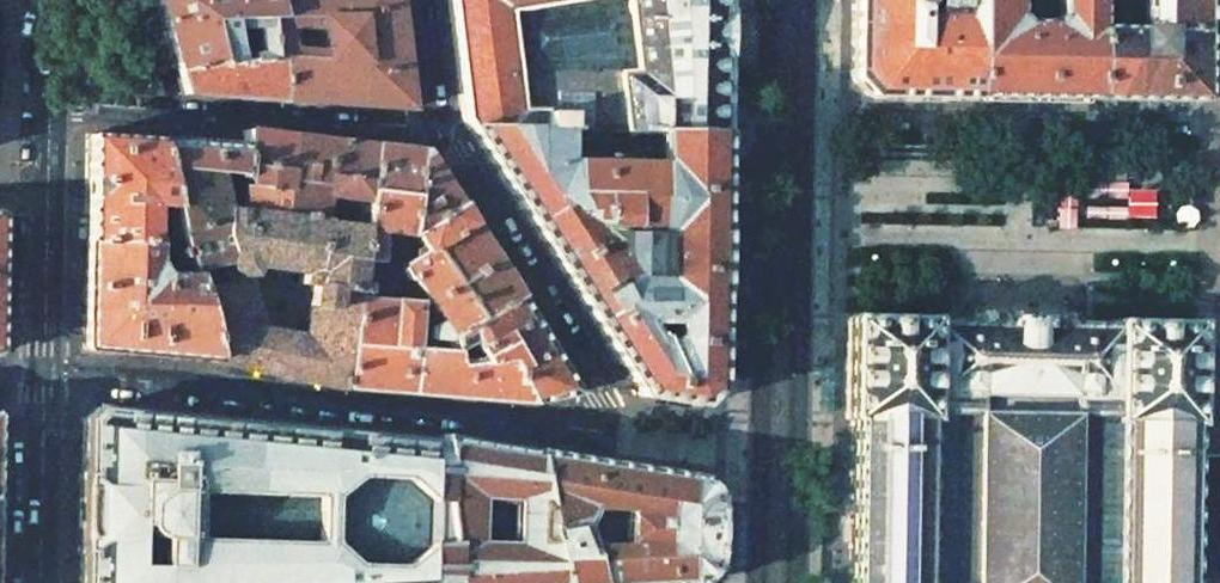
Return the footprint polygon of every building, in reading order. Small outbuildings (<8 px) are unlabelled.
[(273,16),(270,0),(155,0),(165,34),(176,73),(222,61),(265,59),(263,18),(273,16)] [(265,59),(278,59),(282,101),(318,104),(406,110),(393,0),(270,0),(273,16),(263,18),(265,59)] [(722,56),(725,56),(725,30),(725,14),(722,14),(723,0),(446,0),(460,119),(465,126),(566,130),(616,132),(720,136),(721,117),(722,56)] [(851,78),(868,96),(920,97),(972,98),(974,0),(853,0),(851,78)] [(972,98),(1092,99),(1095,27),(1095,0),(1055,0),(1054,15),(1047,21),(1020,21),(1012,15),(1013,0),(974,0),(972,98)] [(1139,28),(1200,30),(1201,0),(1139,0),(1139,28)] [(1092,99),(1199,102),(1200,30),(1139,28),(1110,27),(1095,27),(1092,99)] [(265,59),(222,61),(176,73),(183,94),(231,98),(282,101),(278,59),(265,59)] [(465,126),(639,396),(696,406),(715,390),(717,292),(719,292),(720,260),(720,254),(720,229),(718,229),(720,136),(616,132),(615,150),(584,149),(583,160),(565,159),(566,130),(465,126)] [(280,219),(288,136),(271,134),(242,131),(241,146),(239,177),(237,211),(237,214),(280,219)] [(86,196),(85,243),(179,249),(174,224),(152,223),(153,209),(171,210),(156,140),(87,135),(86,196)] [(288,136),(280,219),(319,224),(322,197),(355,202),(352,228),(360,229),(370,146),(328,141),(288,136)] [(179,249),(193,281),(234,286),(247,276),(250,269),(299,274),(298,283),(308,284),(353,287),(360,229),(352,228),(319,224),(280,219),(237,214),(237,211),(222,209),(215,175),(239,177),(241,146),(188,142),(156,140),(171,210),(174,224),(179,249)] [(396,150),(370,146),(360,229),(353,287),(352,289),(340,388),(438,396),(529,403),(572,393),(514,297),(419,152),(396,150)] [(1183,185),(1123,189),(1122,177),(1056,180),(1058,221),(1184,214),(1183,185)] [(84,348),(214,360),(193,281),(179,249),(85,243),(84,302),(84,348)] [(260,330),(251,301),(247,276),(234,286),(193,281),(214,360),(215,362),(261,373),(277,376),(340,388),(352,289),(353,287),(308,284),(302,337),(260,330)] [(847,316),(845,419),(850,420),(848,507),(847,582),(1185,582),(1188,440),(1188,425),(1192,425),(1194,323),(1111,321),(1111,325),(1068,325),(1068,321),(1045,321),(1020,320),(996,320),(978,319),(978,323),(954,322),(930,322),(931,318),(847,316)] [(95,409),(95,410),(86,419),(84,419),(83,459),(83,472),(80,472),(80,500),(79,500),(78,528),(79,528),(79,556),(81,556),(80,582),(698,582),(714,568),(714,528),(715,496),(699,477),(615,464),(440,437),(432,441),(169,416),(143,413),(95,409)] [(731,567),(744,567),(745,519),(732,519),(731,567)]
